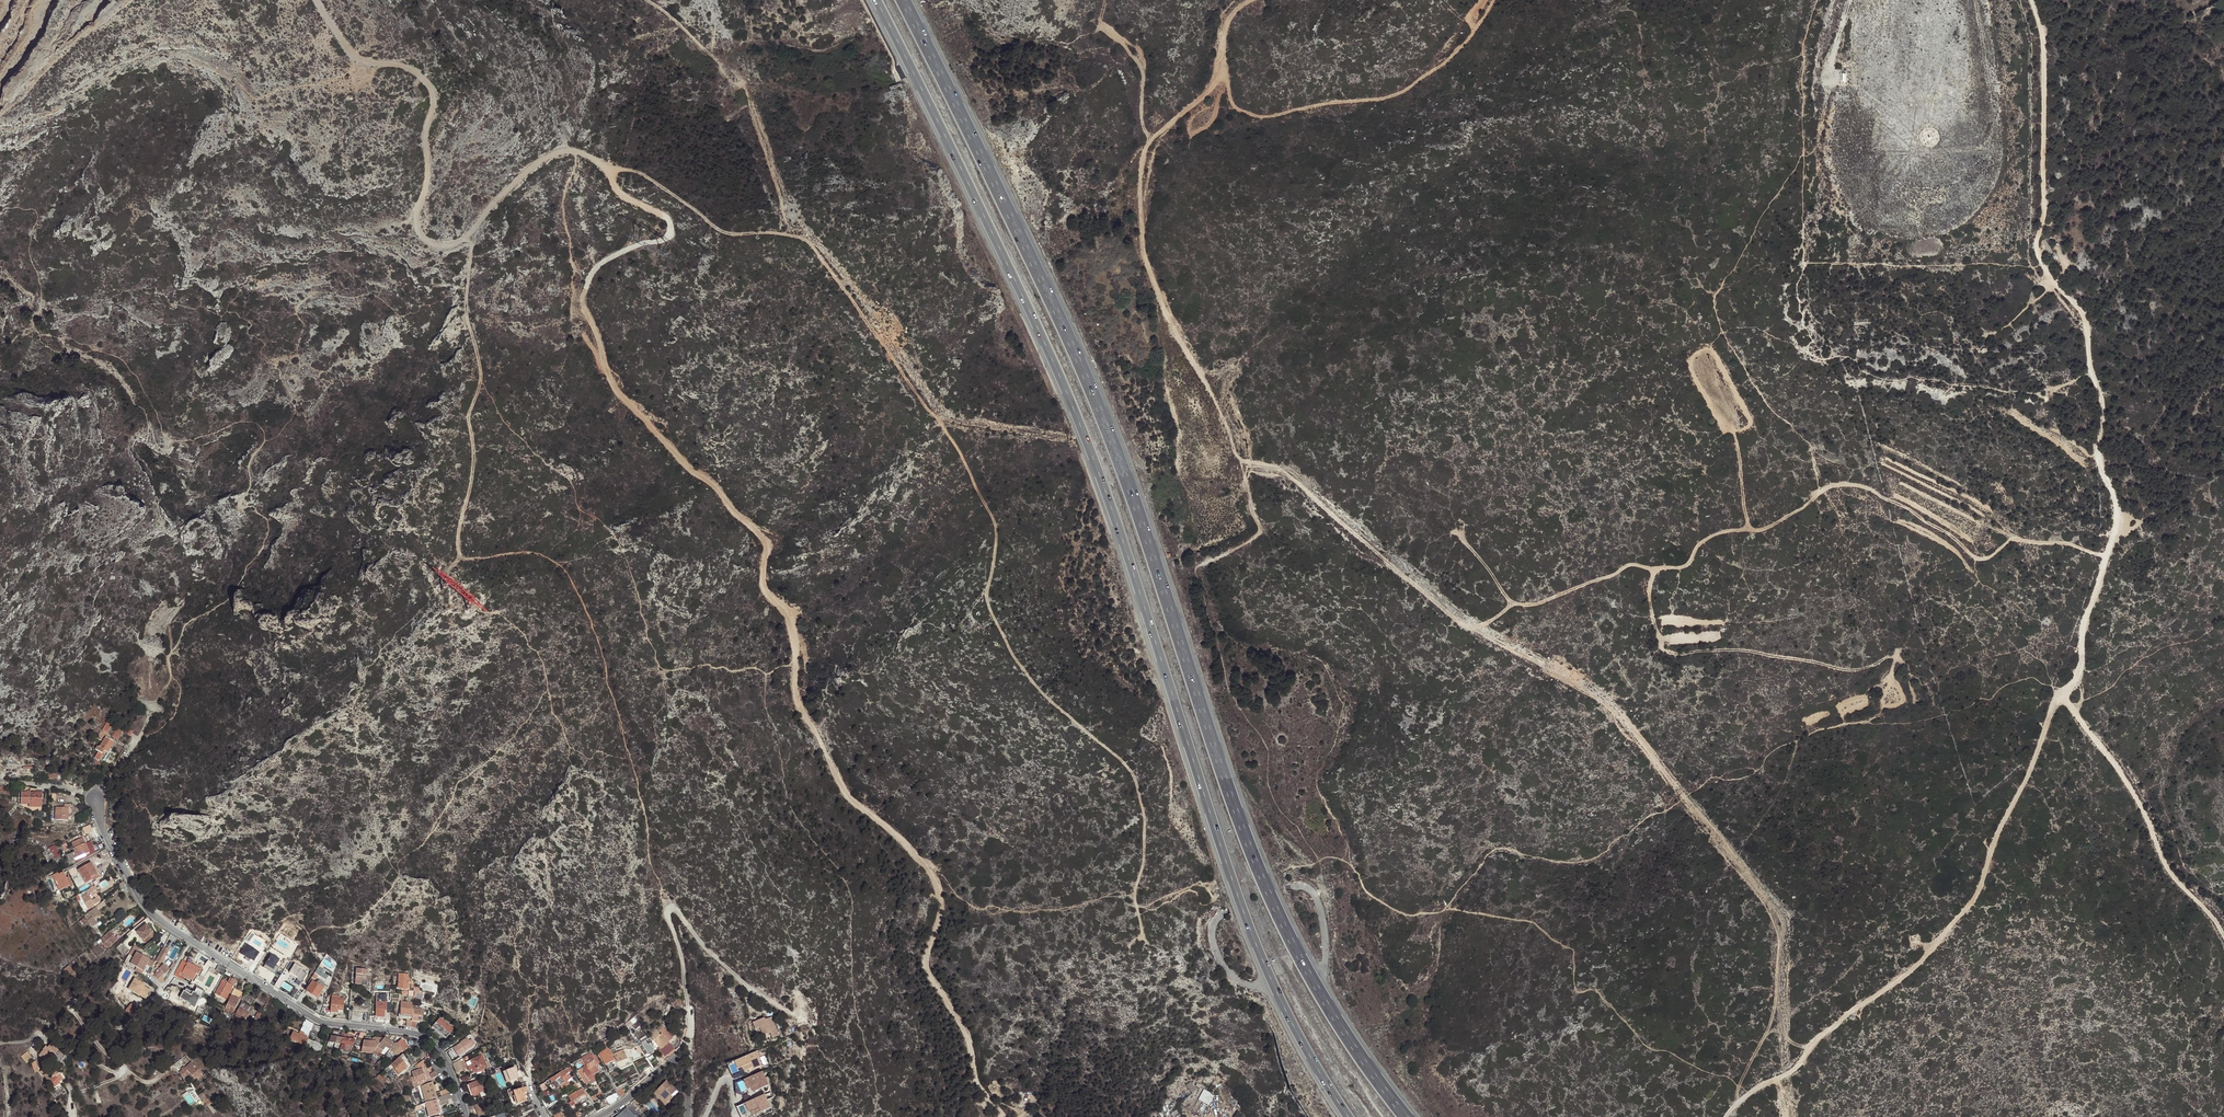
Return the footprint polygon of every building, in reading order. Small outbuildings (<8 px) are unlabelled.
[(1848,69),(1839,68),(1837,83),(1846,84),(1848,69)] [(2039,245),(2047,258),(2052,254),(2045,241),(2039,245)] [(112,725),(107,722),(103,730),(107,733),(112,725)] [(123,731),(118,728),(113,737),(118,739),(123,731)] [(115,743),(107,738),(100,747),(98,746),(96,750),(99,752),(96,755),(96,758),(99,760),(104,752),(108,754),(115,743)] [(42,808),(42,798),(43,793),(22,792),(21,805),(29,805),(29,808),(42,808)] [(69,808),(56,807),(55,820),(68,821),(69,808)] [(73,838),(69,840),(70,843),(73,842),(76,851),(72,853),(75,858),(90,852),(89,850),(93,848),(91,842),(86,844),(82,834),(76,837),(73,838)] [(65,851),(62,844),(55,847),(58,854),(65,851)] [(85,883),(100,876),(92,861),(78,869),(80,872),(85,883)] [(69,868),(72,873),(77,871),(74,865),(69,868)] [(58,874),(64,888),(70,886),(66,878),(63,872),(58,874)] [(85,883),(80,872),(73,876),(78,887),(85,883)] [(61,890),(64,888),(58,874),(57,873),(54,874),(61,890)] [(91,888),(81,893),(83,896),(88,894),(92,891),(91,888)] [(91,900),(88,894),(83,896),(82,897),(87,909),(94,906),(93,905),(91,900)] [(100,909),(107,904),(105,901),(98,906),(100,909)] [(161,913),(166,908),(164,905),(163,906),(161,904),(158,907),(159,909),(159,910),(161,913)] [(95,908),(87,914),(91,917),(86,921),(91,928),(101,921),(98,918),(101,916),(95,908)] [(146,925),(136,933),(143,940),(152,932),(146,925)] [(115,926),(102,938),(108,945),(109,947),(116,941),(111,934),(117,929),(115,926)] [(152,932),(143,940),(145,944),(155,936),(152,932)] [(102,938),(98,941),(104,948),(108,945),(102,938)] [(130,951),(122,943),(116,949),(124,957),(130,951)] [(242,954),(255,961),(260,952),(247,945),(242,954)] [(149,961),(136,953),(139,948),(134,946),(128,955),(133,958),(130,964),(143,971),(144,970),(149,961)] [(162,963),(162,962),(169,950),(163,947),(156,962),(158,963),(156,965),(159,969),(152,976),(157,980),(160,977),(163,973),(164,974),(169,970),(162,963)] [(270,954),(264,965),(273,970),(275,966),(279,959),(270,954)] [(149,960),(149,961),(144,970),(149,973),(152,968),(155,963),(149,960)] [(182,961),(176,971),(181,974),(193,979),(192,981),(198,984),(203,974),(198,971),(199,969),(188,962),(187,964),(182,961)] [(304,969),(294,963),(289,972),(298,977),(302,971),(304,969)] [(69,965),(64,969),(70,976),(75,972),(70,967),(69,965)] [(273,970),(264,965),(262,967),(274,974),(279,968),(275,966),(273,970)] [(317,968),(314,973),(318,975),(319,975),(326,980),(328,976),(320,971),(317,968)] [(361,986),(367,986),(368,971),(357,970),(356,986),(361,986)] [(307,974),(302,971),(298,977),(297,980),(301,982),(307,974)] [(409,973),(399,973),(398,987),(408,988),(409,973)] [(231,987),(234,988),(238,980),(232,977),(227,984),(231,987)] [(130,990),(140,996),(140,995),(146,999),(151,991),(145,987),(146,986),(135,980),(130,990)] [(316,983),(313,981),(311,984),(322,991),(326,994),(328,991),(324,988),(325,985),(318,980),(316,983)] [(175,982),(173,988),(182,992),(185,987),(175,982)] [(230,991),(231,987),(227,984),(222,982),(220,986),(230,991)] [(322,991),(311,984),(306,991),(307,991),(317,998),(322,991)] [(230,991),(220,986),(218,990),(216,994),(225,999),(230,991)] [(236,1001),(238,1002),(243,994),(234,988),(229,997),(236,1001)] [(304,990),(297,1001),(300,1003),(306,994),(307,991),(306,991),(304,990)] [(323,992),(322,991),(317,998),(307,991),(306,994),(317,1001),(323,992)] [(243,994),(238,1002),(240,1003),(249,1009),(254,1000),(243,994)] [(228,1000),(224,1008),(231,1012),(236,1001),(229,997),(228,1000)] [(388,1011),(391,1012),(392,1003),(376,1001),(374,1015),(385,1016),(386,1010),(388,1010),(388,1011)] [(412,1008),(412,1003),(400,1002),(399,1018),(406,1019),(411,1019),(412,1008)] [(126,1010),(134,1018),(140,1011),(132,1003),(126,1010)] [(335,1003),(331,1003),(330,1011),(336,1011),(337,1009),(342,1010),(343,1005),(335,1005),(335,1003)] [(248,1012),(247,1011),(238,1006),(234,1013),(243,1019),(248,1012)] [(422,1009),(412,1008),(411,1019),(411,1020),(416,1021),(421,1021),(422,1014),(422,1009)] [(454,1029),(440,1017),(432,1027),(446,1039),(454,1029)] [(289,1040),(304,1047),(305,1046),(308,1040),(313,1025),(304,1020),(298,1036),(292,1033),(289,1040)] [(760,1021),(749,1026),(752,1033),(756,1031),(760,1039),(767,1036),(768,1040),(775,1038),(767,1020),(761,1023),(760,1021)] [(676,1046),(661,1026),(657,1029),(661,1034),(664,1039),(668,1044),(660,1050),(659,1051),(664,1058),(666,1055),(668,1056),(671,1052),(676,1046)] [(360,1032),(356,1040),(360,1042),(365,1033),(360,1032)] [(645,1034),(633,1041),(643,1057),(653,1051),(654,1049),(651,1045),(651,1043),(645,1034)] [(653,1041),(656,1045),(664,1039),(661,1034),(653,1041)] [(342,1038),(341,1044),(351,1046),(354,1041),(347,1040),(348,1036),(343,1035),(342,1038)] [(329,1042),(341,1045),(341,1044),(342,1038),(340,1038),(331,1036),(329,1042)] [(378,1045),(384,1038),(374,1037),(372,1038),(372,1041),(363,1041),(362,1052),(372,1053),(376,1048),(378,1045)] [(384,1038),(378,1045),(384,1049),(387,1046),(390,1048),(394,1043),(384,1038)] [(664,1039),(656,1045),(660,1050),(668,1044),(664,1039)] [(308,1040),(305,1046),(309,1047),(313,1050),(317,1051),(320,1046),(308,1040)] [(396,1044),(402,1050),(403,1051),(408,1047),(400,1040),(396,1044)] [(460,1043),(453,1048),(458,1056),(475,1044),(473,1041),(470,1043),(468,1040),(461,1044),(460,1043)] [(411,1047),(420,1062),(426,1058),(421,1050),(417,1043),(411,1047)] [(37,1056),(53,1068),(62,1055),(47,1044),(45,1048),(43,1046),(40,1051),(37,1056)] [(396,1044),(390,1050),(396,1056),(402,1050),(396,1044)] [(614,1061),(609,1049),(599,1053),(605,1065),(614,1061)] [(614,1055),(617,1064),(628,1060),(624,1050),(614,1055)] [(19,1059),(24,1065),(30,1060),(24,1054),(19,1059)] [(402,1055),(399,1058),(406,1068),(408,1070),(412,1067),(402,1055)] [(475,1073),(486,1068),(482,1056),(470,1061),(474,1072),(475,1073)] [(593,1056),(584,1060),(587,1066),(591,1074),(598,1070),(597,1068),(598,1067),(597,1064),(593,1056)] [(754,1056),(725,1070),(728,1077),(730,1081),(736,1078),(738,1082),(753,1076),(752,1074),(760,1071),(757,1064),(758,1064),(754,1056)] [(399,1058),(390,1065),(398,1074),(406,1068),(399,1058)] [(492,1069),(500,1066),(497,1059),(490,1063),(492,1069)] [(457,1061),(453,1064),(455,1070),(456,1072),(468,1067),(466,1062),(465,1062),(460,1065),(457,1061)] [(470,1074),(474,1072),(470,1061),(466,1062),(468,1067),(470,1074)] [(33,1062),(29,1064),(34,1074),(38,1072),(33,1062)] [(202,1076),(191,1063),(179,1074),(183,1078),(189,1074),(194,1080),(196,1078),(197,1080),(202,1076)] [(652,1071),(648,1065),(642,1070),(646,1076),(652,1071)] [(591,1074),(587,1066),(582,1068),(590,1081),(594,1079),(591,1074)] [(43,1076),(52,1087),(59,1082),(58,1081),(62,1078),(55,1069),(54,1067),(53,1068),(46,1074),(42,1069),(39,1072),(42,1077),(43,1076)] [(510,1082),(523,1078),(520,1067),(507,1071),(510,1082)] [(585,1083),(590,1081),(582,1068),(578,1071),(585,1083)] [(413,1077),(415,1082),(424,1079),(422,1069),(413,1072),(413,1077)] [(429,1074),(432,1079),(438,1076),(435,1071),(429,1074)] [(559,1086),(566,1081),(571,1079),(567,1073),(557,1079),(556,1080),(559,1086)] [(760,1076),(734,1086),(737,1093),(737,1095),(743,1093),(745,1097),(765,1089),(760,1076)] [(471,1078),(467,1080),(470,1090),(471,1090),(473,1094),(485,1090),(481,1079),(473,1082),(471,1078)] [(666,1081),(654,1093),(657,1096),(659,1094),(666,1101),(670,1096),(676,1091),(666,1081)] [(421,1085),(425,1101),(435,1098),(433,1092),(432,1086),(432,1082),(421,1085)] [(1188,1086),(1196,1093),(1200,1089),(1192,1082),(1188,1086)] [(211,1102),(200,1086),(196,1089),(207,1105),(211,1102)] [(576,1104),(576,1103),(586,1097),(583,1092),(585,1091),(582,1086),(579,1088),(576,1090),(567,1095),(572,1102),(570,1103),(572,1107),(576,1104)] [(513,1091),(517,1104),(524,1102),(522,1094),(523,1094),(522,1088),(513,1091)] [(1200,1099),(1211,1105),(1217,1095),(1206,1089),(1200,1099)] [(601,1092),(591,1098),(593,1102),(603,1096),(601,1092)] [(615,1093),(605,1099),(609,1106),(616,1101),(615,1098),(617,1097),(615,1093)] [(657,1096),(654,1093),(653,1094),(663,1104),(666,1101),(659,1094),(657,1096)] [(666,1101),(663,1104),(664,1105),(671,1098),(670,1096),(666,1101)] [(733,1110),(735,1113),(736,1116),(742,1116),(743,1116),(754,1116),(767,1112),(761,1099),(733,1110)] [(437,1107),(436,1103),(435,1101),(424,1103),(427,1116),(429,1116),(439,1115),(437,1107)] [(605,1109),(607,1107),(604,1101),(599,1104),(603,1110),(603,1109),(605,1109)] [(483,1102),(475,1105),(479,1116),(487,1113),(483,1102)] [(617,1116),(635,1116),(626,1108),(617,1116)]
